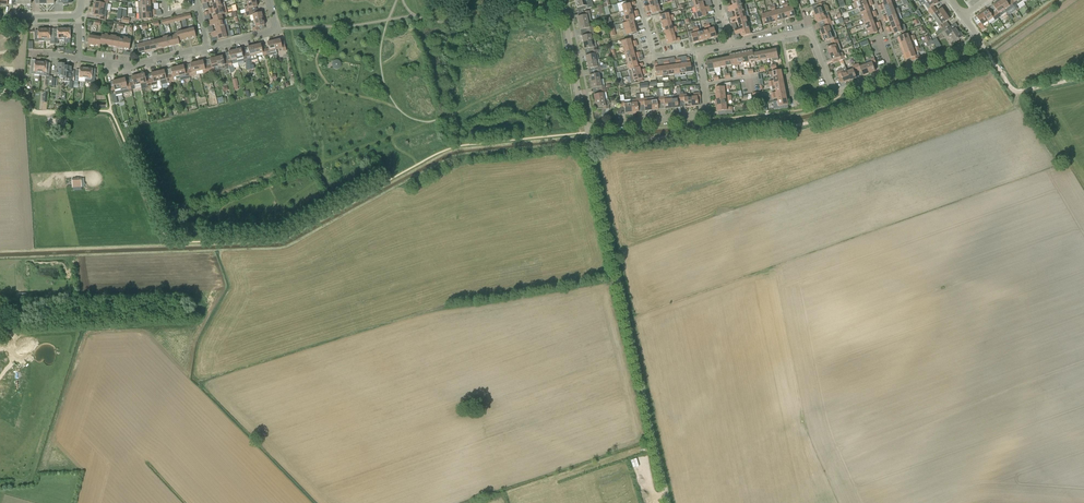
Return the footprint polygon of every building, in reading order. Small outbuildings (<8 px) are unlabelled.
[(107,11),(108,1),(102,0),(101,3),(95,2),(95,5),(93,4),(93,9),(103,11),(103,10),(107,11)] [(252,11),(251,8),(257,7),(257,5),(258,4),(257,0),(256,0),(246,3),(247,6),(244,6),(245,13),(252,11)] [(575,3),(577,8),(579,8),(580,10),(593,7),(591,0),(584,0),(575,3)] [(644,10),(659,6),(657,0),(648,2),(649,5),(644,7),(644,10)] [(742,5),(741,0),(732,2),(733,6),(728,7),(728,10),(743,6),(742,5)] [(856,9),(858,8),(872,3),(871,1),(866,2),(866,0),(863,0),(856,3),(855,3),(854,4),(856,9)] [(893,4),(892,0),(887,0),(882,2),(883,5),(878,7),(879,9),(893,4)] [(936,10),(934,7),(939,4),(936,0),(932,0),(927,4),(931,9),(928,11),(930,14),(936,10)] [(1011,3),(1008,5),(1004,0),(1000,0),(998,2),(1004,11),(1005,11),(1007,14),(1014,9),(1015,10),(1011,3)] [(1022,3),(1021,0),(1013,0),(1013,1),(1011,3),(1015,10),(1017,8),(1016,7),(1022,3)] [(622,12),(631,10),(630,6),(635,5),(635,2),(627,4),(626,1),(616,4),(619,12),(622,12)] [(208,12),(226,8),(224,2),(212,5),(213,8),(208,9),(208,12)] [(999,15),(1004,11),(998,2),(994,4),(993,6),(994,7),(993,7),(997,13),(994,14),(998,20),(1001,18),(999,15)] [(785,4),(789,18),(795,16),(793,6),(789,7),(788,3),(785,4)] [(860,14),(869,11),(868,7),(873,6),(872,3),(858,8),(860,14)] [(783,20),(789,18),(785,4),(782,5),(783,9),(780,9),(783,20)] [(814,18),(824,14),(827,13),(824,4),(818,6),(819,9),(813,11),(814,13),(813,13),(814,18)] [(886,13),(895,10),(893,4),(879,9),(880,12),(885,10),(886,13)] [(693,14),(710,10),(709,7),(704,8),(703,5),(694,8),(695,13),(693,13),(693,14)] [(735,14),(744,11),(748,10),(746,5),(742,5),(743,6),(728,10),(729,13),(734,11),(735,14)] [(659,6),(644,10),(645,12),(650,11),(651,14),(660,12),(659,6)] [(783,20),(780,9),(776,11),(775,6),(772,7),(776,22),(783,20)] [(770,23),(776,22),(772,7),(769,8),(771,12),(767,13),(770,23)] [(212,17),(224,14),(227,13),(226,8),(208,12),(204,13),(205,16),(214,14),(215,16),(212,17)] [(102,17),(103,11),(93,9),(92,13),(93,13),(93,16),(99,17),(98,20),(105,21),(105,18),(102,17)] [(882,18),(883,20),(897,15),(900,14),(898,9),(895,10),(886,13),(887,16),(882,18)] [(936,22),(947,14),(945,10),(944,11),(942,9),(938,12),(936,10),(930,14),(932,17),(936,22)] [(624,18),(638,14),(637,11),(632,13),(631,10),(622,12),(624,18)] [(710,10),(693,14),(695,19),(697,19),(706,17),(705,14),(710,12),(710,10)] [(770,23),(767,13),(763,14),(762,10),(760,11),(764,25),(770,23)] [(998,20),(994,14),(991,16),(988,11),(987,12),(987,11),(985,10),(981,13),(988,23),(993,19),(995,22),(998,20)] [(254,21),(264,19),(263,14),(262,15),(262,13),(253,15),(252,11),(245,13),(246,17),(252,15),(254,21)] [(578,23),(588,22),(587,21),(591,21),(589,15),(589,11),(582,13),(583,16),(577,17),(578,23)] [(732,21),(746,17),(744,11),(735,14),(736,17),(731,19),(732,21)] [(871,16),(876,14),(875,12),(870,14),(869,11),(860,14),(862,19),(871,16)] [(660,22),(673,18),(672,15),(669,16),(668,13),(659,16),(660,22)] [(983,26),(988,23),(981,13),(977,16),(977,18),(978,18),(977,19),(980,24),(978,26),(982,31),(985,29),(983,26)] [(209,24),(223,21),(221,15),(224,14),(212,17),(213,20),(208,21),(209,24)] [(633,21),(634,21),(633,18),(638,16),(638,14),(624,18),(625,23),(633,21)] [(825,24),(831,22),(828,15),(825,16),(824,14),(814,18),(816,22),(817,21),(818,23),(823,21),(825,24)] [(864,25),(873,22),(872,19),(877,17),(876,14),(871,16),(862,19),(864,25)] [(947,14),(936,22),(939,27),(941,30),(947,26),(945,24),(950,20),(949,18),(950,18),(947,14)] [(890,24),(899,21),(897,15),(883,20),(884,23),(889,21),(890,24)] [(738,25),(747,23),(746,17),(732,21),(732,24),(737,22),(738,25)] [(662,27),(671,25),(670,22),(674,21),(673,18),(660,22),(662,27)] [(264,19),(254,21),(255,28),(252,28),(253,32),(259,30),(258,27),(265,25),(264,23),(265,23),(264,19)] [(636,33),(633,21),(625,23),(622,24),(626,36),(636,33)] [(887,32),(901,27),(899,21),(890,24),(891,27),(886,29),(887,32)] [(586,32),(593,31),(592,27),(591,24),(588,24),(588,22),(578,23),(580,30),(586,29),(586,32)] [(821,37),(834,32),(831,22),(825,24),(826,27),(820,30),(821,32),(820,32),(821,37)] [(866,31),(880,25),(879,23),(875,25),(873,22),(864,25),(866,31)] [(735,33),(749,29),(747,23),(738,25),(739,28),(734,30),(735,33)] [(706,25),(710,39),(716,37),(713,28),(710,29),(709,24),(706,25)] [(211,36),(230,31),(228,25),(224,26),(215,29),(216,31),(211,33),(211,36)] [(663,33),(676,29),(675,27),(672,28),(671,25),(662,27),(663,33)] [(704,40),(710,39),(706,25),(703,25),(705,30),(702,31),(704,40)] [(880,25),(866,31),(868,36),(877,33),(876,30),(881,28),(880,25)] [(894,36),(906,31),(904,26),(901,27),(887,32),(888,34),(893,32),(894,36)] [(704,40),(702,31),(699,32),(697,27),(695,28),(698,42),(704,40)] [(693,43),(698,42),(695,28),(692,28),(693,33),(690,34),(693,43)] [(953,31),(951,28),(944,32),(947,37),(950,35),(955,43),(963,37),(961,34),(959,35),(956,29),(953,31)] [(38,42),(44,42),(44,29),(38,29),(38,35),(34,35),(34,42),(38,42)] [(54,42),(54,35),(50,35),(50,29),(44,29),(44,42),(50,42),(54,42)] [(64,49),(64,29),(57,29),(57,35),(54,35),(54,42),(54,45),(57,44),(57,42),(59,40),(64,40),(64,47),(60,47),(60,50),(64,50),(64,49)] [(188,30),(190,39),(196,38),(194,29),(188,30)] [(665,39),(674,36),(673,33),(677,32),(676,29),(663,33),(665,39)] [(749,29),(735,33),(736,35),(741,34),(741,37),(751,34),(749,29)] [(230,31),(211,36),(212,38),(217,37),(218,40),(231,37),(230,31)] [(592,41),(591,41),(590,35),(593,34),(593,31),(586,32),(587,35),(581,36),(582,43),(592,41)] [(179,42),(184,41),(182,32),(176,33),(177,34),(179,45),(179,42)] [(832,43),(838,41),(834,32),(821,37),(823,41),(824,40),(825,42),(830,40),(832,43)] [(173,46),(179,45),(177,34),(174,35),(174,36),(171,37),(173,46)] [(107,37),(108,37),(108,35),(105,35),(105,36),(101,36),(101,38),(100,47),(100,45),(106,46),(107,37)] [(901,43),(915,39),(914,36),(909,38),(908,35),(899,38),(901,43)] [(674,36),(665,39),(666,44),(679,41),(679,38),(675,39),(674,36)] [(173,46),(171,37),(168,38),(168,37),(165,37),(168,48),(173,46)] [(123,50),(125,38),(122,38),(122,39),(119,38),(117,48),(117,49),(123,50)] [(275,50),(276,50),(282,48),(283,52),(286,51),(284,45),(281,45),(280,39),(273,41),(275,50)] [(622,48),(636,44),(636,41),(630,43),(630,39),(621,42),(622,48)] [(903,49),(917,44),(916,41),(915,39),(901,43),(903,49)] [(143,44),(142,40),(139,41),(140,45),(137,45),(139,55),(145,53),(143,44)] [(590,52),(597,50),(596,47),(595,40),(591,41),(592,41),(582,43),(584,49),(590,48),(590,52)] [(277,54),(276,50),(275,50),(273,41),(267,43),(268,49),(265,49),(266,56),(267,55),(268,56),(277,54)] [(829,55),(838,52),(838,51),(841,50),(838,41),(832,43),(833,46),(827,48),(829,55)] [(266,56),(265,49),(262,50),(260,44),(254,46),(256,55),(262,53),(263,56),(266,56)] [(624,53),(633,51),(632,48),(637,47),(636,44),(622,48),(624,53)] [(905,55),(919,50),(918,47),(917,44),(903,49),(905,55)] [(246,54),(247,60),(257,58),(256,55),(254,46),(247,47),(249,53),(246,54)] [(247,60),(246,54),(243,55),(241,49),(234,51),(238,63),(247,60)] [(770,50),(772,59),(773,61),(778,60),(776,49),(770,50)] [(596,61),(596,60),(594,54),(597,54),(597,50),(590,52),(591,55),(585,56),(586,62),(596,61)] [(919,50),(905,55),(907,60),(916,57),(917,60),(920,59),(919,56),(918,53),(920,52),(919,50)] [(232,64),(238,63),(234,51),(228,52),(230,61),(227,61),(229,69),(230,73),(233,72),(235,70),(234,68),(233,67),(232,64)] [(625,59),(639,55),(639,52),(634,54),(633,51),(624,53),(625,59)] [(746,64),(749,64),(747,52),(741,53),(743,63),(746,63),(746,64)] [(838,52),(829,55),(831,61),(837,59),(839,62),(847,59),(846,55),(844,56),(842,53),(839,54),(838,52)] [(735,66),(737,66),(735,54),(729,55),(729,56),(730,56),(731,65),(734,65),(735,66)] [(627,65),(636,62),(635,59),(640,58),(639,55),(625,59),(627,65)] [(229,69),(227,61),(224,62),(222,56),(216,58),(218,67),(219,70),(225,68),(226,70),(229,69)] [(686,75),(685,73),(683,56),(680,56),(680,59),(677,59),(679,74),(680,76),(686,75)] [(685,73),(691,72),(689,58),(686,58),(686,56),(683,56),(685,73)] [(679,74),(677,59),(675,60),(674,57),(671,58),(673,75),(679,74)] [(214,68),(218,67),(216,58),(209,59),(210,65),(207,66),(209,73),(209,72),(215,71),(214,68)] [(667,76),(668,76),(673,75),(671,58),(668,58),(668,61),(665,61),(667,76)] [(655,77),(661,76),(659,59),(657,60),(657,62),(653,63),(655,77)] [(667,76),(665,61),(663,61),(662,59),(659,59),(661,76),(662,76),(662,78),(668,78),(668,76),(667,76)] [(721,71),(720,68),(718,59),(712,60),(714,69),(715,72),(721,71)] [(866,65),(869,74),(875,72),(873,66),(876,65),(874,59),(871,60),(872,63),(866,65)] [(332,64),(332,65),(332,66),(333,67),(333,68),(334,68),(335,69),(336,69),(337,69),(338,69),(339,68),(340,68),(340,67),(341,67),(341,66),(341,65),(341,64),(341,63),(341,62),(340,62),(340,61),(339,61),(338,60),(337,60),(336,60),(335,60),(334,60),(334,61),(333,61),(333,62),(332,63),(332,64)] [(594,71),(601,70),(607,69),(607,68),(609,67),(609,65),(606,66),(605,65),(599,66),(599,64),(600,63),(599,60),(596,60),(596,61),(586,62),(588,69),(594,68),(594,71)] [(714,69),(712,60),(706,61),(709,73),(714,72),(714,69)] [(52,79),(53,76),(49,76),(50,69),(46,69),(47,63),(46,63),(46,61),(42,61),(41,62),(40,75),(40,76),(46,76),(45,85),(49,85),(49,86),(52,86),(52,79)] [(209,73),(207,66),(204,67),(203,61),(196,62),(199,72),(202,71),(203,74),(206,73),(207,77),(210,76),(209,72),(209,73)] [(40,75),(41,62),(35,62),(34,65),(31,65),(30,74),(40,75)] [(192,73),(199,72),(196,62),(190,64),(191,70),(188,71),(190,77),(193,76),(192,73)] [(342,68),(349,70),(351,64),(344,62),(342,68)] [(639,67),(642,66),(642,64),(637,65),(636,62),(627,65),(628,70),(630,70),(639,67)] [(866,65),(865,63),(859,65),(859,64),(855,65),(858,72),(861,71),(863,76),(869,74),(866,65)] [(63,79),(64,64),(57,64),(56,75),(59,75),(59,77),(59,78),(60,78),(61,78),(63,79)] [(64,64),(63,79),(63,81),(69,82),(69,88),(73,89),(74,78),(71,77),(72,67),(64,67),(65,64),(64,64)] [(854,73),(858,72),(855,65),(852,67),(853,70),(847,72),(850,81),(857,78),(854,73)] [(190,77),(188,71),(185,72),(183,66),(177,67),(179,77),(179,76),(180,79),(182,80),(185,79),(186,78),(190,77)] [(173,78),(179,77),(177,67),(170,69),(172,75),(169,76),(170,82),(174,81),(173,78)] [(640,70),(639,67),(630,70),(628,70),(629,76),(645,72),(644,69),(640,70)] [(847,72),(845,67),(844,67),(843,68),(842,69),(843,70),(836,72),(839,78),(842,77),(844,83),(850,81),(847,72)] [(85,82),(86,69),(80,68),(79,72),(76,72),(75,85),(78,86),(79,81),(85,82)] [(85,82),(85,83),(91,84),(94,85),(96,71),(92,71),(92,69),(86,69),(85,82)] [(170,82),(169,76),(165,76),(164,70),(157,72),(160,84),(161,84),(162,85),(166,84),(167,83),(170,82)] [(590,82),(600,80),(598,74),(602,73),(601,70),(594,71),(595,74),(589,75),(590,82)] [(161,87),(161,84),(160,84),(157,72),(151,74),(152,80),(149,80),(151,87),(152,90),(154,90),(153,88),(152,87),(158,85),(158,87),(159,88),(161,87)] [(645,72),(629,76),(631,84),(636,83),(635,81),(642,79),(641,76),(646,74),(645,72)] [(151,87),(149,80),(146,81),(144,74),(138,76),(140,85),(141,89),(151,87)] [(134,86),(140,85),(138,76),(131,77),(133,83),(130,84),(131,90),(135,90),(134,86)] [(769,84),(784,82),(783,76),(773,78),(774,81),(769,82),(769,84)] [(125,79),(119,80),(122,93),(128,91),(131,90),(130,84),(126,85),(125,79)] [(113,88),(110,89),(112,95),(113,100),(117,99),(116,95),(122,94),(122,93),(119,80),(112,82),(113,88)] [(598,90),(605,89),(604,86),(601,86),(600,80),(590,82),(592,88),(598,87),(598,90)] [(716,94),(725,93),(725,90),(731,89),(730,86),(731,86),(740,85),(739,81),(735,81),(723,84),(723,87),(715,88),(716,94)] [(776,89),(785,87),(784,82),(769,84),(770,87),(772,87),(773,90),(776,89)] [(771,96),(786,93),(785,87),(776,89),(776,92),(771,93),(771,96)] [(680,92),(680,88),(676,88),(676,95),(670,96),(671,109),(678,108),(677,102),(681,101),(680,92)] [(595,101),(606,99),(607,99),(605,89),(598,90),(599,94),(593,95),(595,101)] [(661,103),(660,97),(659,89),(655,89),(656,97),(650,98),(651,110),(658,110),(657,104),(661,103)] [(691,108),(690,97),(687,97),(686,94),(683,94),(683,91),(680,92),(681,101),(684,101),(685,107),(687,107),(687,108),(691,108)] [(690,97),(691,108),(696,107),(696,106),(698,106),(697,100),(701,99),(700,93),(693,94),(693,97),(690,97)] [(640,99),(640,94),(635,95),(636,99),(630,100),(632,114),(636,113),(636,112),(638,112),(637,106),(641,105),(640,99)] [(632,114),(630,100),(624,100),(623,95),(620,95),(620,100),(620,101),(621,107),(624,107),(625,113),(627,113),(627,114),(632,114)] [(664,109),(671,109),(670,96),(660,97),(661,103),(664,103),(664,109)] [(645,111),(651,110),(650,98),(640,99),(641,105),(644,105),(645,111)] [(607,100),(606,99),(595,101),(596,108),(602,107),(602,110),(609,109),(608,105),(609,104),(609,101),(607,100)] [(787,99),(778,101),(778,104),(773,105),(774,108),(788,105),(787,99)] [(727,104),(717,106),(718,111),(725,111),(725,115),(733,114),(733,110),(732,107),(727,107),(727,104)] [(72,187),(84,187),(84,178),(72,178),(72,187)]
